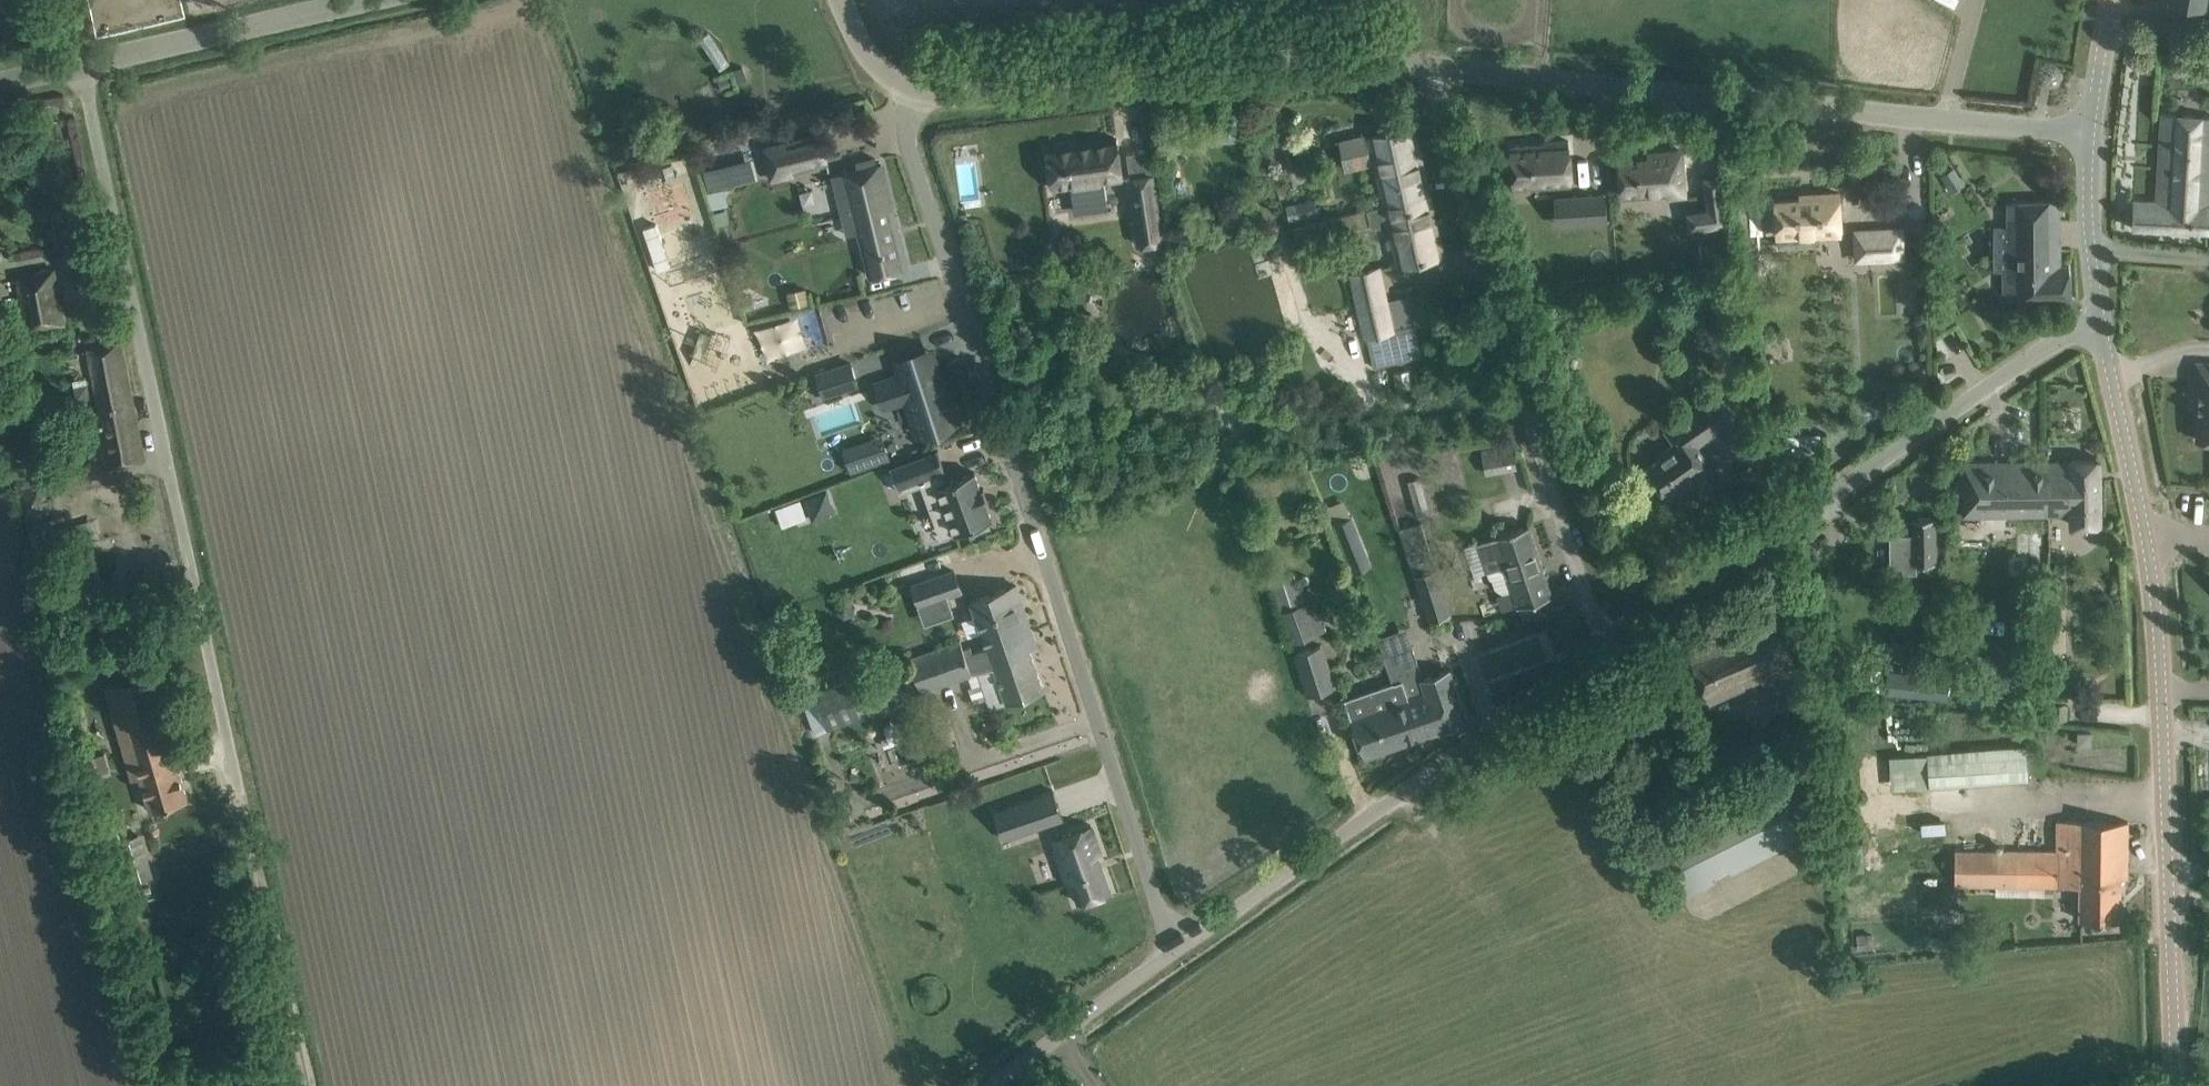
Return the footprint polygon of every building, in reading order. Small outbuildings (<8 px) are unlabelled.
[(731,76),(719,80),(722,92),(735,88),(731,76)] [(2162,112),(2158,182),(2208,185),(2208,114),(2162,112)] [(1386,204),(1427,194),(1412,126),(1370,135),(1386,204)] [(821,134),(785,143),(792,169),(827,160),(821,134)] [(1117,137),(1047,147),(1053,187),(1071,184),(1075,211),(1108,206),(1105,179),(1123,177),(1117,137)] [(1545,143),(1511,145),(1513,186),(1572,182),(1569,139),(1545,141),(1545,143)] [(1667,193),(1685,192),(1682,149),(1648,152),(1648,154),(1619,156),(1622,195),(1667,192),(1667,193)] [(724,184),(757,176),(751,154),(700,167),(710,207),(729,203),(724,184)] [(840,172),(832,174),(836,193),(845,191),(850,211),(841,213),(846,234),(855,232),(860,231),(871,274),(886,271),(907,265),(881,162),(879,163),(877,163),(875,157),(854,162),(855,169),(840,172)] [(1965,183),(1954,166),(1942,174),(1953,190),(1965,183)] [(1153,172),(1130,175),(1140,244),(1163,241),(1153,172)] [(2158,182),(2157,200),(2133,198),(2131,226),(2208,230),(2208,185),(2158,182)] [(1775,199),(1749,200),(1751,238),(1777,237),(1778,237),(1778,246),(1817,244),(1817,233),(1841,231),(1839,191),(1800,193),(1800,197),(1775,199)] [(1710,227),(1730,224),(1725,192),(1705,195),(1710,227)] [(1608,219),(1606,193),(1568,196),(1570,222),(1608,219)] [(1399,263),(1419,258),(1441,254),(1427,194),(1386,204),(1367,209),(1372,229),(1391,225),(1399,263)] [(2008,270),(2004,270),(2004,298),(2071,297),(2069,264),(2061,265),(2060,199),(2008,201),(2008,270)] [(1339,216),(1317,221),(1320,236),(1343,230),(1339,216)] [(731,220),(717,224),(724,246),(738,242),(731,220)] [(656,223),(644,227),(659,270),(671,266),(656,223)] [(1857,260),(1903,258),(1901,227),(1855,229),(1857,260)] [(28,329),(43,326),(65,322),(54,267),(17,275),(28,329)] [(1416,321),(1391,327),(1377,268),(1353,273),(1367,334),(1374,366),(1424,354),(1416,321)] [(806,289),(787,293),(791,309),(810,304),(806,289)] [(792,338),(801,364),(847,348),(842,331),(825,337),(821,328),(792,338)] [(107,466),(123,463),(145,459),(121,341),(88,347),(103,421),(98,422),(107,466)] [(923,351),(901,358),(905,371),(876,380),(884,405),(907,397),(918,432),(956,419),(940,370),(930,373),(923,351)] [(2195,403),(2199,403),(2197,438),(2208,439),(2208,362),(2197,361),(2195,403)] [(848,363),(817,373),(824,394),(858,383),(852,364),(851,362),(848,363)] [(1713,468),(1696,444),(1732,419),(1715,394),(1663,430),(1673,444),(1659,453),(1661,457),(1647,467),(1666,495),(1695,475),(1698,478),(1713,468)] [(840,447),(849,472),(889,459),(880,433),(840,447)] [(1821,448),(1820,434),(1780,436),(1780,450),(1821,448)] [(1486,472),(1516,466),(1512,444),(1481,450),(1486,472)] [(981,487),(975,471),(946,481),(942,469),(945,468),(938,449),(891,466),(900,491),(923,482),(932,507),(945,502),(955,532),(974,525),(976,530),(990,525),(988,520),(992,518),(986,501),(989,500),(983,486),(981,487)] [(2048,460),(2048,514),(2071,513),(2071,523),(2099,523),(2100,459),(2070,459),(2070,460),(2048,460)] [(1963,461),(1963,483),(1963,515),(2048,514),(2048,460),(1963,461)] [(45,478),(16,485),(26,524),(60,516),(55,495),(49,497),(46,485),(45,478)] [(827,488),(804,496),(812,519),(835,511),(827,488)] [(1372,564),(1352,514),(1333,522),(1353,571),(1372,564)] [(1913,534),(1890,534),(1890,572),(1915,572),(1915,562),(1936,561),(1936,539),(1935,517),(1913,517),(1913,534)] [(1437,569),(1427,539),(1422,521),(1400,528),(1415,576),(1437,569)] [(1487,570),(1506,564),(1506,562),(1537,552),(1528,524),(1477,541),(1487,570)] [(41,576),(48,611),(57,609),(50,574),(48,565),(57,563),(48,526),(30,530),(41,576)] [(1537,552),(1506,562),(1506,564),(1487,570),(1490,577),(1493,578),(1496,587),(1503,592),(1514,589),(1523,615),(1543,614),(1538,598),(1551,593),(1537,552)] [(1416,579),(1428,618),(1450,611),(1437,569),(1415,576),(1416,579)] [(952,572),(913,587),(920,607),(960,591),(952,572)] [(1294,642),(1296,641),(1327,629),(1316,598),(1304,602),(1295,574),(1273,582),(1294,642)] [(988,645),(1032,630),(1016,584),(973,599),(988,645)] [(1795,663),(1775,622),(1688,652),(1709,701),(1795,663)] [(910,657),(915,671),(904,675),(910,693),(921,689),(922,691),(926,690),(977,672),(989,707),(1023,695),(1044,688),(1030,647),(1037,645),(1032,630),(988,645),(973,651),(966,653),(964,648),(961,640),(910,657)] [(1337,684),(1323,642),(1293,652),(1307,694),(1337,684)] [(1468,719),(1460,698),(1450,668),(1423,678),(1411,645),(1384,655),(1393,681),(1393,683),(1402,680),(1410,703),(1405,704),(1416,737),(1468,719)] [(151,809),(167,805),(188,798),(178,765),(184,763),(157,669),(105,684),(133,778),(141,776),(151,809)] [(1888,669),(1885,693),(1929,697),(1931,674),(1888,669)] [(1771,676),(1744,686),(1751,703),(1778,692),(1771,676)] [(814,693),(802,698),(816,733),(828,728),(870,713),(857,677),(814,693)] [(1936,680),(1937,704),(1983,702),(1981,678),(1936,680)] [(1345,698),(1364,755),(1416,737),(1405,704),(1410,703),(1402,680),(1393,683),(1393,681),(1345,698)] [(2049,719),(2067,720),(2068,704),(2050,704),(2049,719)] [(2078,730),(2078,743),(2091,743),(2091,730),(2078,730)] [(1888,784),(2025,778),(2024,745),(1887,750),(1888,784)] [(1773,776),(1653,837),(1675,880),(1683,896),(1716,880),(1713,875),(1728,868),(1731,873),(1788,844),(1785,839),(1800,831),(1788,808),(1804,800),(1791,775),(1776,782),(1773,776)] [(1054,790),(1013,804),(1022,832),(1064,817),(1054,790)] [(2080,885),(2080,918),(2120,919),(2121,876),(2127,877),(2128,820),(2057,819),(2057,850),(1955,849),(1955,884),(2080,885)] [(1101,852),(1091,824),(1060,835),(1053,837),(1058,849),(1056,849),(1067,881),(1072,880),(1073,883),(1079,901),(1111,890),(1110,887),(1101,860),(1098,853),(1101,852)] [(109,841),(123,886),(152,877),(138,836),(129,839),(125,825),(109,829),(112,840),(109,841)]
